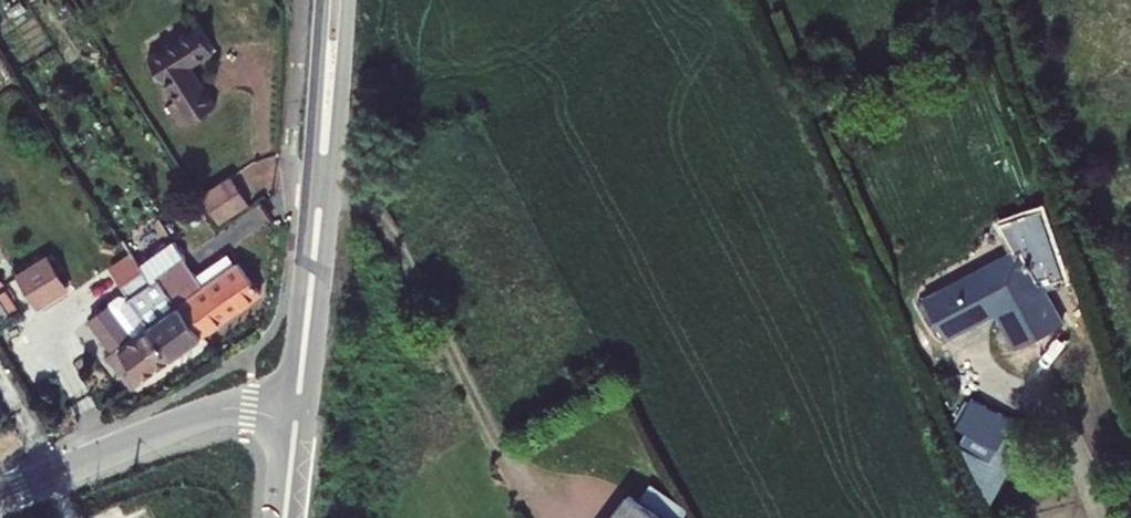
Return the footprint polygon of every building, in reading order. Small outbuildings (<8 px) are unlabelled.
[(186,123),(222,101),(196,59),(218,46),(202,20),(154,49),(181,94),(172,100),(186,123)] [(255,206),(237,178),(205,197),(223,226),(255,206)] [(191,237),(149,269),(158,284),(137,300),(180,361),(206,342),(164,278),(193,258),(200,252),(191,237)] [(940,295),(962,336),(1012,309),(1032,345),(1078,320),(1036,243),(940,295)] [(47,250),(40,254),(59,287),(66,283),(47,250)] [(40,254),(16,268),(36,301),(59,287),(40,254)] [(204,276),(193,258),(164,278),(206,342),(267,299),(237,254),(204,276)] [(149,269),(127,285),(134,295),(97,319),(120,354),(118,356),(138,385),(144,383),(151,380),(163,373),(180,361),(137,300),(158,284),(149,269)] [(95,356),(84,361),(90,376),(103,369),(95,356)] [(1003,442),(1017,415),(977,394),(963,421),(1003,442)] [(614,517),(685,517),(687,515),(641,482),(614,517)]
